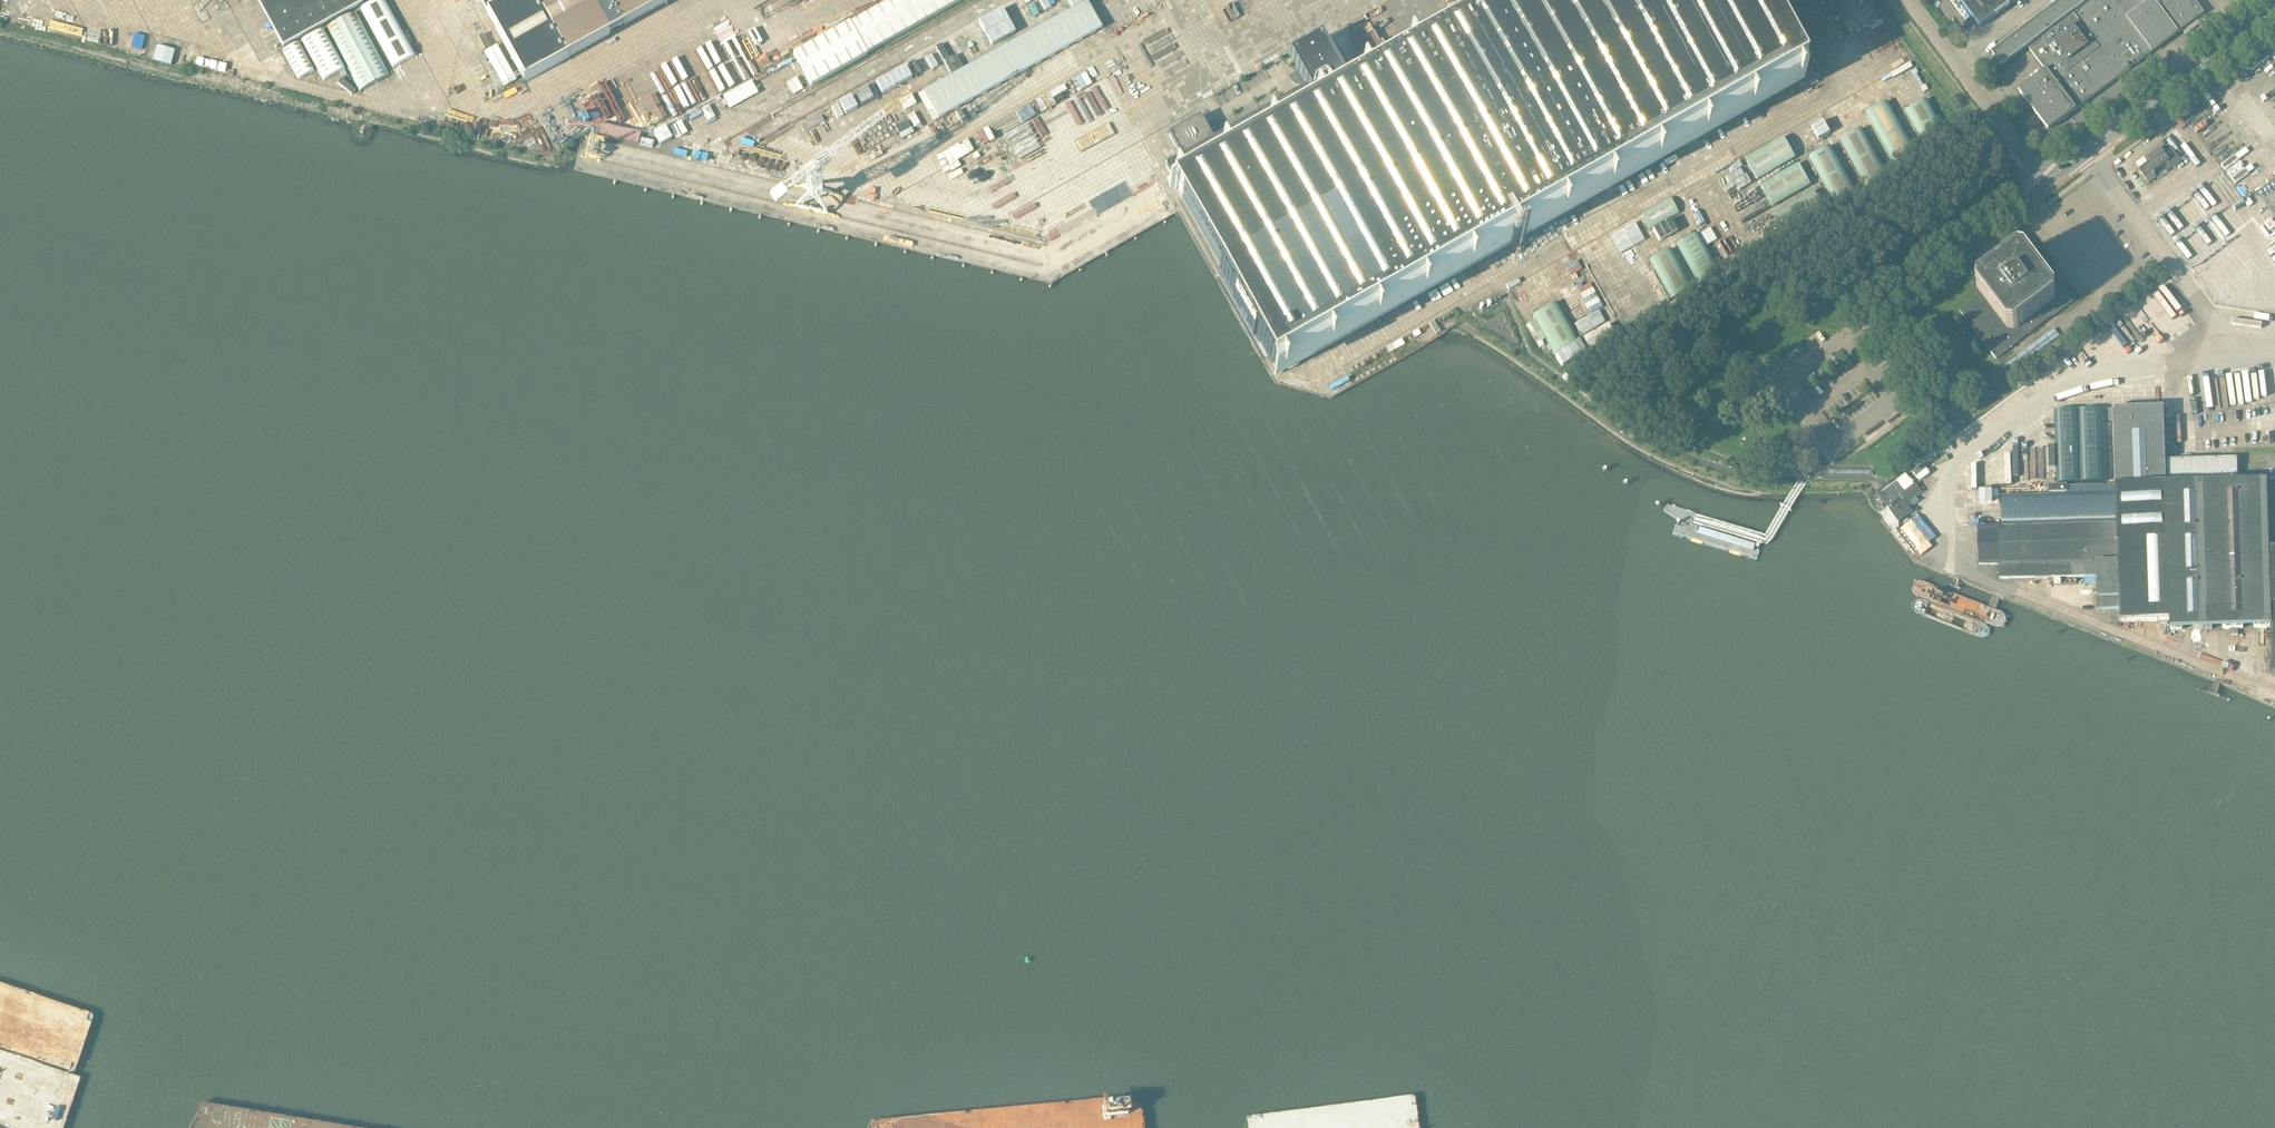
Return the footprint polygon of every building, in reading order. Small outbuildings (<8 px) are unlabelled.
[(363,4),(361,0),(257,0),(283,48),(363,4)] [(393,68),(415,56),(383,0),(379,0),(361,10),(393,68)] [(667,4),(665,0),(488,0),(482,3),(525,82),(567,59),(667,4)] [(850,25),(849,23),(793,55),(811,87),(867,55),(867,54),(963,0),(894,0),(850,25)] [(1072,9),(923,92),(938,120),(1101,29),(1085,0),(1067,0),(1072,9)] [(1009,5),(1022,29),(1046,16),(1037,0),(1018,0),(1009,5)] [(1176,185),(1175,186),(1280,373),(1797,83),(1750,0),(1506,0),(1502,2),(1501,0),(1479,0),(1451,16),(1458,27),(1407,56),(1350,88),(1176,185)] [(2016,1),(2015,0),(1959,0),(1980,28),(2016,1)] [(2029,49),(2045,71),(2018,91),(2048,131),(2075,111),(2204,14),(2194,0),(2094,0),(2029,49)] [(2075,12),(2067,0),(2062,0),(2050,9),(2060,23),(2075,12)] [(2090,0),(2067,0),(2075,12),(2090,0)] [(1005,9),(981,19),(990,44),(1015,34),(1005,9)] [(2035,20),(2046,34),(2060,23),(2050,9),(2035,20)] [(11,10),(10,16),(26,18),(26,21),(34,22),(35,12),(11,10)] [(389,75),(358,17),(356,12),(326,28),(359,92),(389,75)] [(2204,25),(2210,21),(2206,16),(2200,20),(2204,25)] [(2031,45),(2046,34),(2035,20),(2021,31),(2031,45)] [(976,23),(964,29),(975,54),(988,48),(976,23)] [(321,81),(344,68),(323,30),(300,42),(321,81)] [(2016,56),(2031,45),(2021,31),(2006,42),(2016,56)] [(1176,185),(1350,88),(1322,39),(1289,57),(1301,78),(1292,83),(1293,85),(1294,86),(1296,86),(1297,87),(1299,87),(1301,87),(1302,87),(1304,86),(1305,85),(1306,86),(1213,139),(1200,117),(1168,134),(1181,157),(1165,165),(1176,185)] [(2001,67),(2016,56),(2006,42),(1991,54),(2001,67)] [(171,65),(175,50),(158,45),(154,60),(171,65)] [(299,76),(311,70),(298,46),(286,52),(299,76)] [(504,88),(516,81),(497,46),(485,53),(504,88)] [(712,84),(696,54),(658,72),(673,102),(712,84)] [(950,73),(962,67),(957,55),(944,61),(950,73)] [(883,93),(912,77),(906,66),(877,82),(883,93)] [(723,95),(730,108),(759,93),(752,80),(723,95)] [(874,98),(868,87),(855,93),(861,105),(874,98)] [(632,88),(615,96),(626,118),(643,109),(632,88)] [(845,113),(857,108),(852,96),(840,102),(845,113)] [(1906,112),(1928,151),(1949,138),(1927,100),(1906,112)] [(1866,115),(1898,172),(1920,160),(1888,103),(1866,115)] [(1819,139),(1831,133),(1824,121),(1813,127),(1819,139)] [(809,142),(822,138),(818,126),(805,131),(809,142)] [(672,139),(667,128),(655,133),(661,144),(672,139)] [(1841,142),(1868,189),(1889,177),(1862,130),(1841,142)] [(1068,133),(1068,233),(1155,182),(1151,176),(1151,162),(1148,167),(1145,166),(1133,173),(1124,173),(1128,175),(1123,184),(1120,177),(1115,177),(1117,175),(1110,164),(1112,162),(1107,154),(1106,154),(1096,149),(1096,148),(1091,145),(1091,138),(1086,138),(1088,133),(1068,133)] [(1757,181),(1795,159),(1783,137),(1745,159),(1757,181)] [(1809,159),(1836,207),(1857,195),(1831,147),(1809,159)] [(2171,148),(2164,154),(2159,148),(2146,158),(2150,164),(2139,172),(2149,184),(2156,178),(2153,174),(2164,166),(2168,172),(2174,168),(2182,162),(2171,148)] [(1760,187),(1772,208),(1811,186),(1799,164),(1760,187)] [(1815,192),(1776,214),(1788,235),(1827,213),(1815,192)] [(1649,230),(1678,213),(1670,198),(1640,215),(1649,230)] [(2274,228),(2274,225),(2270,219),(2264,224),(2270,232),(2274,228)] [(1697,233),(1676,246),(1698,285),(1720,272),(1697,233)] [(1996,359),(2073,301),(2024,236),(1990,262),(1997,272),(1980,285),(1980,290),(1983,294),(1960,312),(1996,359)] [(1728,238),(1713,246),(1725,268),(1749,255),(1741,241),(1732,245),(1728,238)] [(1649,261),(1671,300),(1692,288),(1670,249),(1649,261)] [(1556,357),(1579,343),(1556,304),(1533,318),(1556,357)] [(1581,334),(1605,323),(1600,312),(1576,323),(1581,334)] [(1590,350),(1615,336),(1608,323),(1583,337),(1590,350)] [(2130,409),(2114,410),(2116,486),(2066,487),(2066,485),(2049,486),(2049,492),(2001,493),(1999,493),(2000,529),(1978,529),(1979,567),(1995,566),(1996,573),(1999,573),(1999,580),(2097,578),(2097,589),(2098,612),(2110,611),(2111,622),(2118,622),(2118,623),(2170,621),(2170,630),(2270,627),(2271,674),(2274,674),(2274,482),(2266,482),(2266,475),(2240,476),(2240,482),(2237,482),(2236,440),(2213,440),(2214,460),(2195,460),(2194,422),(2171,422),(2172,461),(2165,461),(2163,408),(2130,409)] [(2080,411),(2071,411),(2066,411),(2068,483),(2102,482),(2100,410),(2080,411)] [(1946,417),(1935,426),(1943,436),(1954,427),(1946,417)] [(2058,483),(2057,474),(2032,475),(2032,484),(2058,483)] [(1905,492),(1910,489),(1902,478),(1885,491),(1881,494),(1885,500),(1892,509),(1889,511),(1898,523),(1912,513),(1904,502),(1900,497),(1905,492)]
